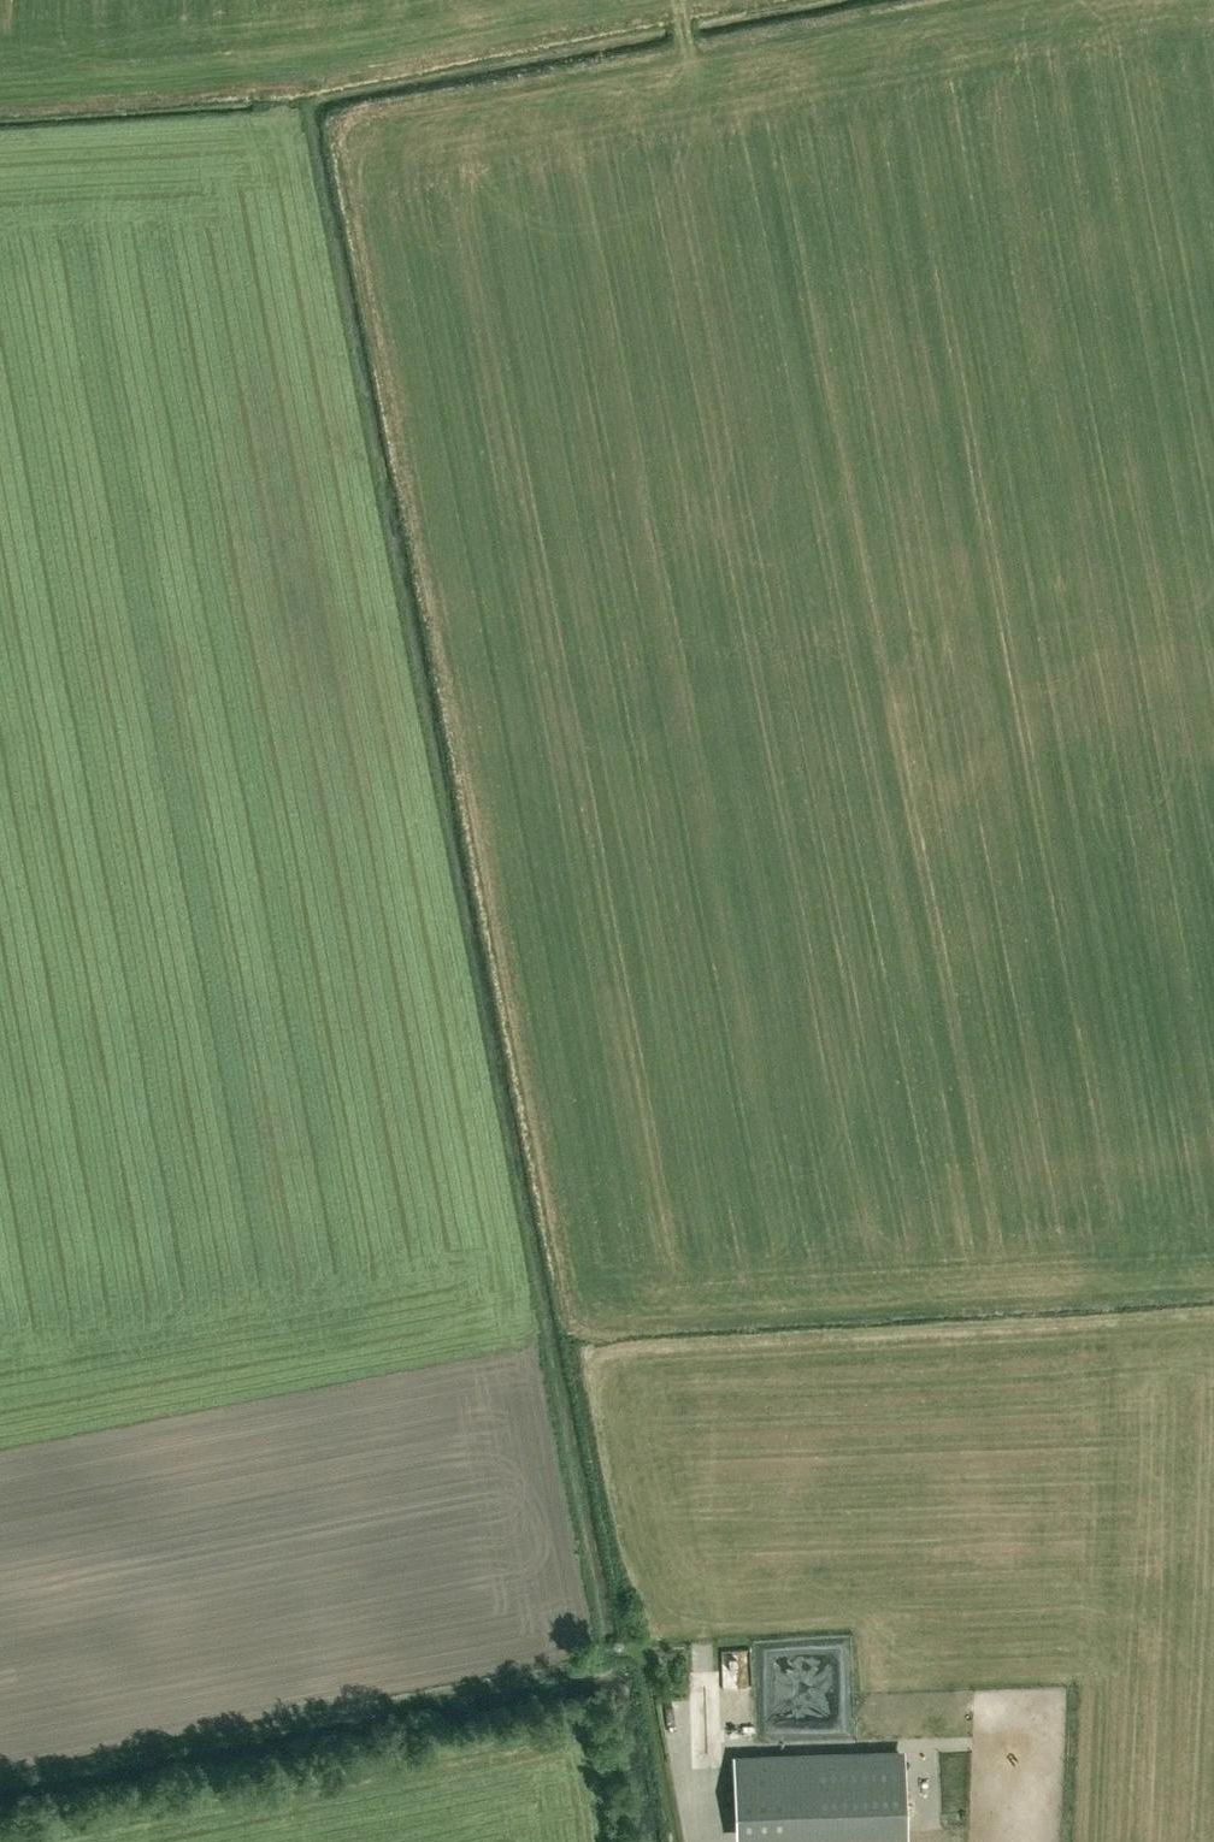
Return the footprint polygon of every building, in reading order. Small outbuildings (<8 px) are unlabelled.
[(753,1674),(752,1643),(725,1645),(726,1675),(753,1674)] [(740,1831),(740,1841),(817,1841),(908,1839),(905,1749),(813,1755),(737,1758),(740,1831)]
